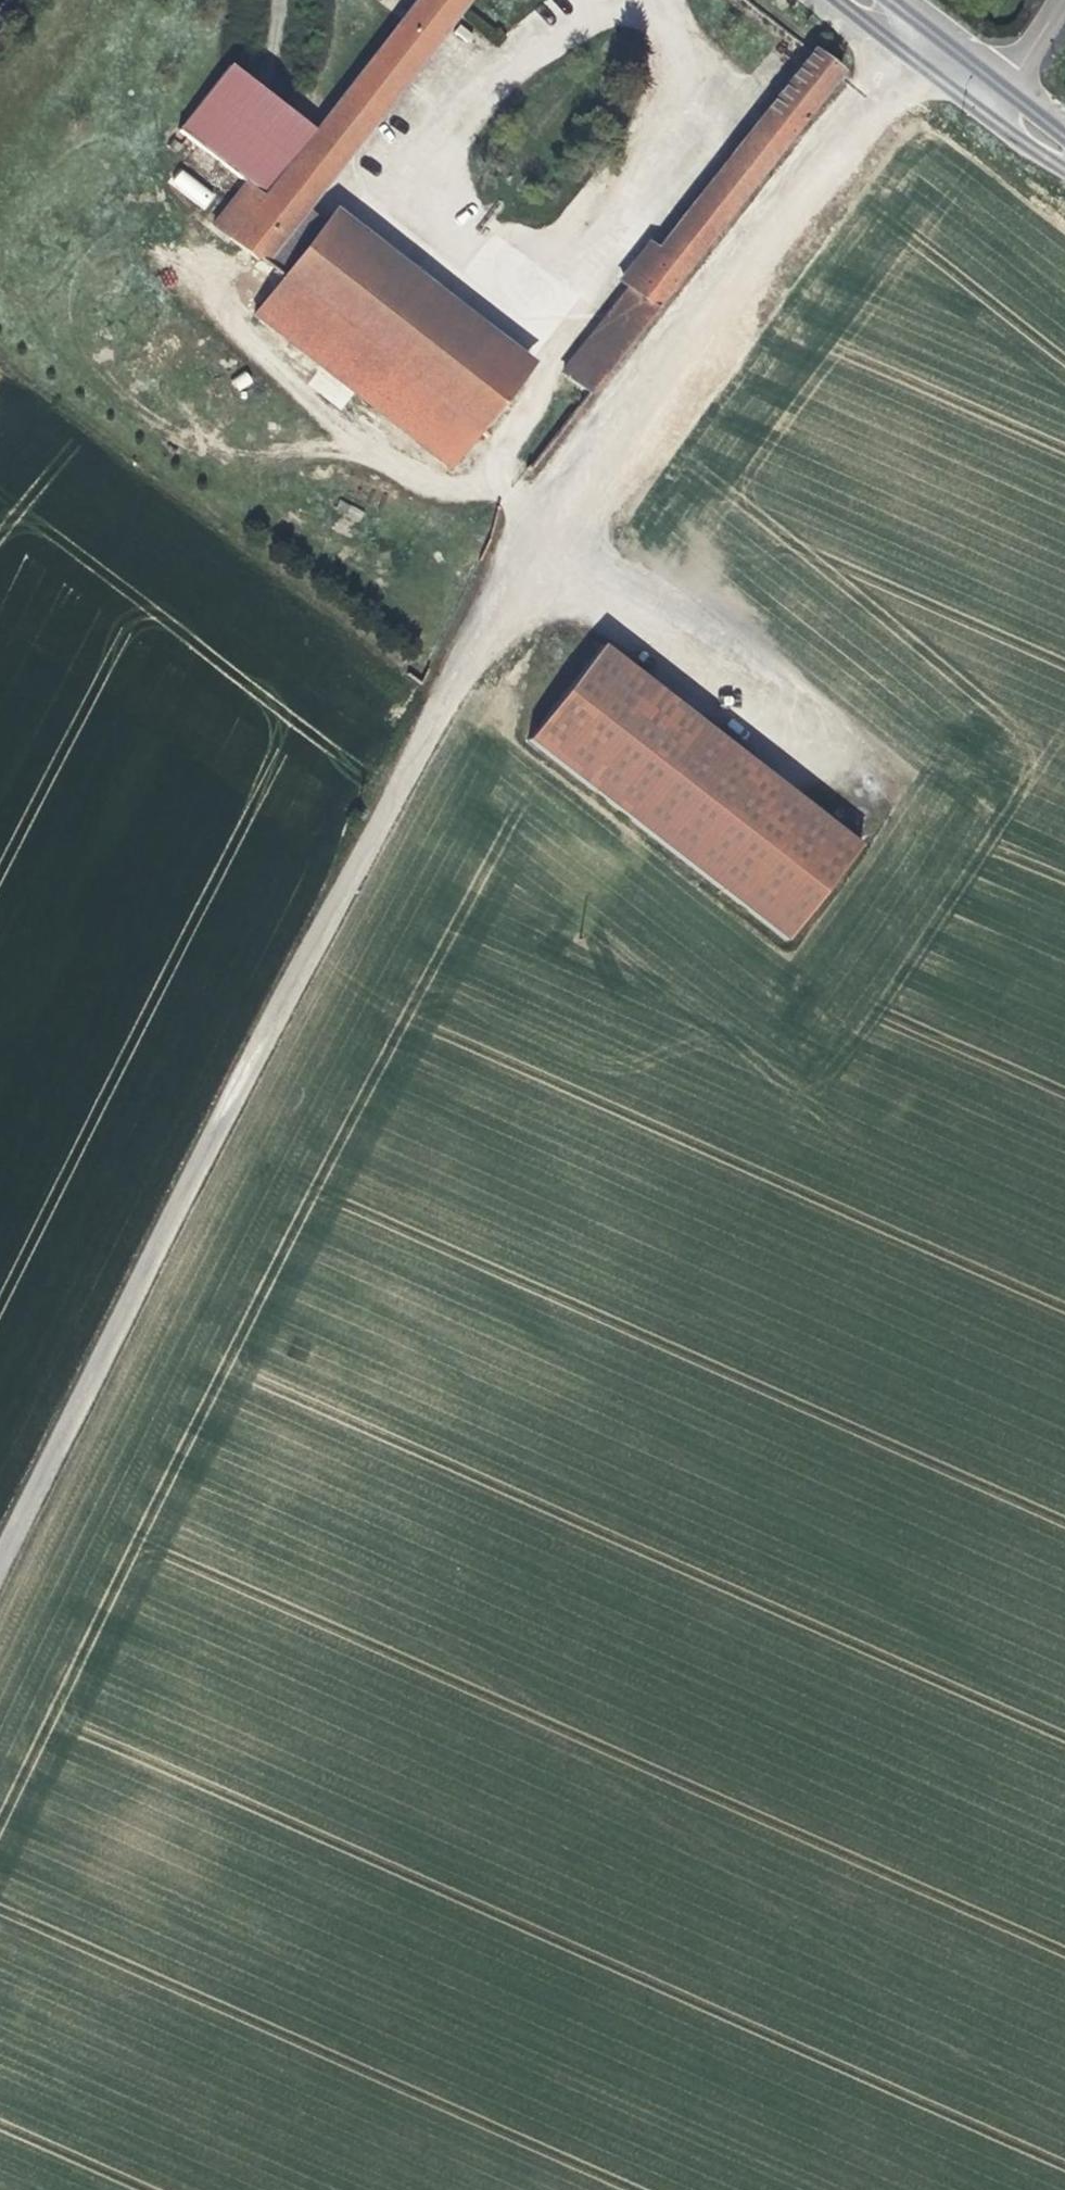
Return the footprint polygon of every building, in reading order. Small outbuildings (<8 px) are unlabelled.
[(315,132),(229,65),(177,130),(245,183),(212,225),(263,265),(305,211),(468,0),(417,0),(315,132)] [(628,289),(656,310),(841,74),(813,52),(657,251),(628,289)] [(206,209),(217,193),(180,169),(169,185),(206,209)] [(478,432),(534,362),(335,209),(323,225),(281,279),(478,432)] [(281,279),(323,225),(305,211),(263,265),(281,279)] [(617,280),(628,289),(657,251),(647,243),(617,280)] [(281,279),(253,315),(450,468),(478,432),(281,279)] [(562,373),(589,395),(656,310),(628,289),(562,373)] [(865,844),(607,644),(533,739),(791,940),(865,844)]
